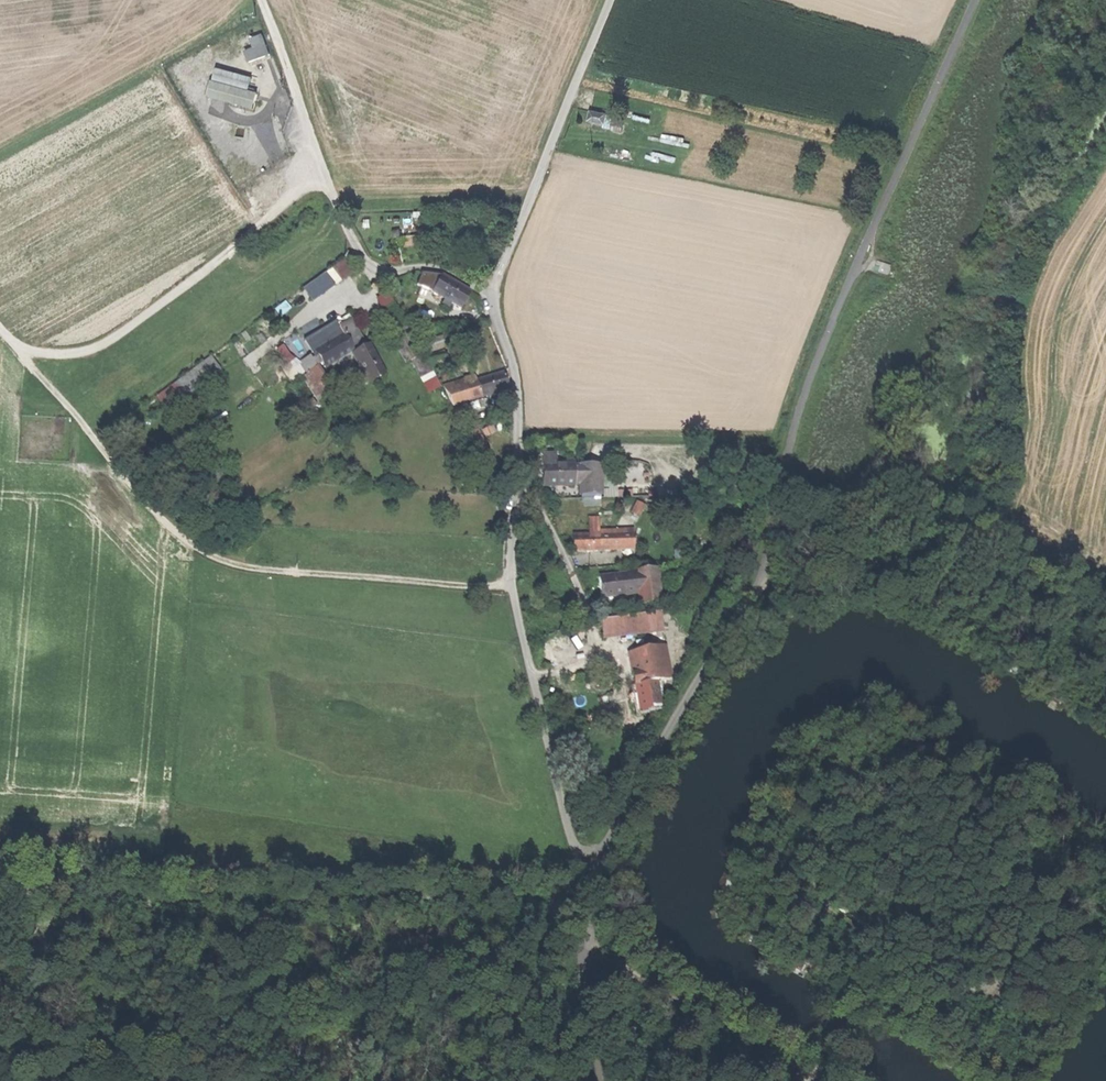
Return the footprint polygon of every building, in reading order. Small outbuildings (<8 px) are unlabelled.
[(244,51),(248,62),(269,55),(265,44),(244,51)] [(216,68),(213,80),(229,84),(231,72),(216,68)] [(204,78),(201,87),(231,94),(238,96),(240,90),(240,86),(229,84),(213,80),(204,78)] [(237,102),(238,96),(231,94),(230,101),(237,102)] [(592,112),(590,121),(605,124),(607,116),(592,112)] [(614,122),(612,130),(623,132),(624,124),(614,122)] [(880,260),(876,270),(890,275),(893,265),(880,260)] [(419,285),(432,292),(441,276),(425,273),(419,285)] [(441,276),(432,292),(445,298),(447,300),(456,284),(441,276)] [(462,287),(456,284),(447,300),(451,302),(462,308),(470,292),(462,287)] [(382,307),(395,301),(391,291),(377,297),(382,307)] [(448,307),(451,302),(447,300),(445,298),(442,303),(448,307)] [(388,313),(400,334),(409,330),(396,308),(388,313)] [(417,314),(416,325),(434,327),(435,316),(417,314)] [(345,326),(340,329),(343,335),(350,346),(355,342),(351,334),(345,326)] [(312,337),(316,344),(333,333),(330,328),(312,337)] [(316,344),(319,349),(343,335),(340,329),(333,333),(316,344)] [(322,363),(324,367),(352,350),(350,346),(343,335),(319,349),(315,352),(316,354),(322,363)] [(278,348),(287,363),(294,359),(284,344),(278,348)] [(353,354),(368,382),(385,374),(370,345),(353,354)] [(316,367),(322,363),(316,354),(310,357),(316,367)] [(188,373),(197,384),(221,366),(212,355),(188,373)] [(311,370),(316,367),(310,357),(305,360),(311,370)] [(326,380),(316,367),(311,370),(322,383),(326,380)] [(464,385),(469,400),(509,387),(506,380),(504,372),(476,381),(464,385)] [(463,379),(464,385),(476,381),(474,375),(463,379)] [(194,394),(185,378),(156,394),(166,410),(194,394)] [(451,406),(469,400),(464,385),(463,379),(444,385),(451,406)] [(462,415),(463,422),(477,418),(475,412),(462,415)] [(468,434),(481,459),(490,454),(477,429),(468,434)] [(542,454),(542,466),(555,465),(555,454),(542,454)] [(600,464),(582,465),(582,484),(582,494),(601,494),(600,464)] [(555,465),(542,466),(542,475),(543,484),(575,484),(574,465),(555,465)] [(574,542),(574,550),(610,549),(610,533),(599,533),(599,521),(588,521),(589,533),(574,534),(574,542)] [(631,532),(610,533),(610,549),(632,548),(632,544),(632,537),(631,532)] [(662,567),(657,568),(662,600),(666,599),(662,567)] [(657,568),(638,570),(641,592),(643,604),(662,602),(662,600),(657,568)] [(631,571),(631,573),(634,592),(641,592),(638,570),(631,571)] [(631,573),(600,577),(601,586),(603,597),(634,592),(631,573)] [(660,612),(653,613),(655,631),(662,630),(660,612)] [(601,619),(603,637),(655,631),(653,613),(601,619)] [(666,644),(653,647),(659,680),(673,677),(666,644)] [(639,650),(629,652),(636,684),(657,680),(659,680),(653,647),(639,650)] [(662,705),(657,680),(636,684),(641,710),(662,705)]
